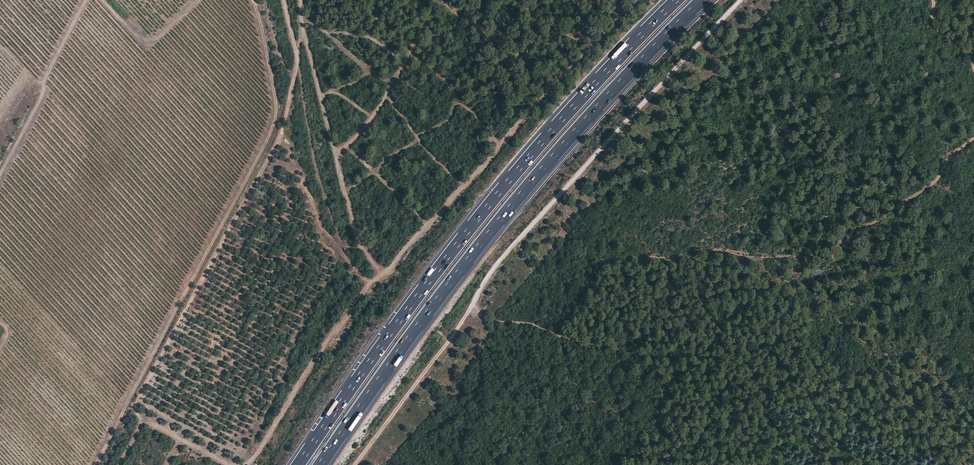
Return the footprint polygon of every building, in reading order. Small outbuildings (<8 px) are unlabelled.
[(362,419),(370,403),(367,402),(359,417),(362,419)]
